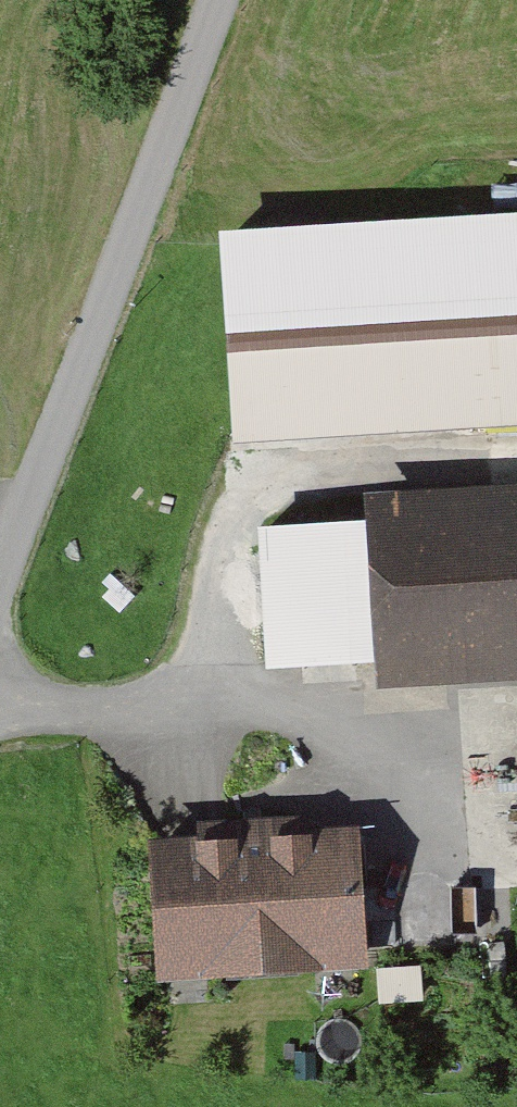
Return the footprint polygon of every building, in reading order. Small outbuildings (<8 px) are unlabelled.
[(224,227),(237,424),(516,407),(516,209),(224,227)] [(261,519),(269,655),(383,647),(384,672),(516,662),(516,479),(368,488),(368,512),(261,519)] [(359,811),(129,827),(139,973),(369,957),(359,811)]
